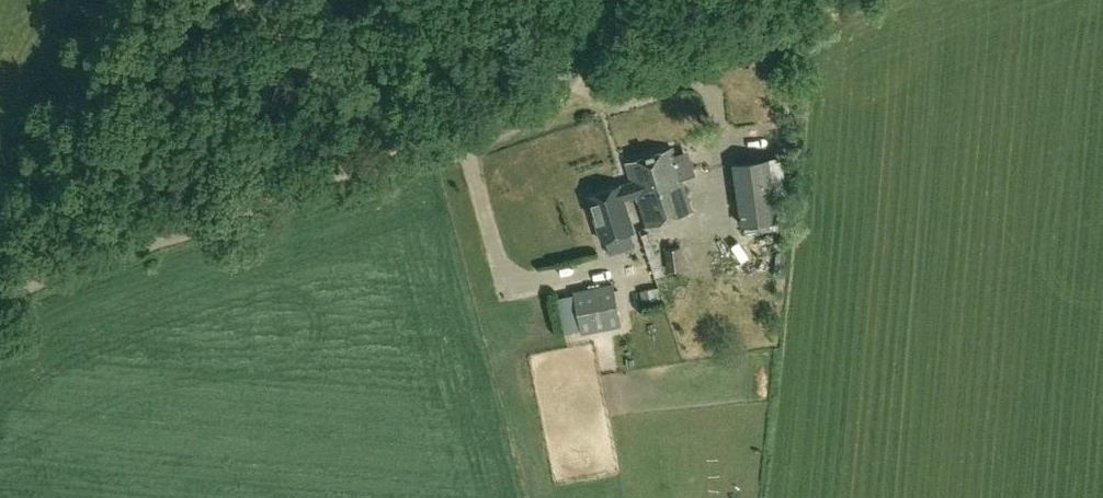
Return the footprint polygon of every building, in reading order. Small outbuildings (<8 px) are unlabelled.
[(626,162),(632,182),(636,197),(646,227),(693,212),(672,147),(626,162)] [(780,158),(769,158),(731,164),(740,227),(778,221),(778,220),(789,218),(780,158)] [(625,201),(636,197),(632,182),(588,196),(603,241),(635,231),(625,201)] [(737,240),(715,241),(715,259),(738,258),(737,240)] [(666,249),(668,271),(684,269),(681,247),(666,249)] [(613,285),(574,291),(581,321),(619,313),(613,285)]
